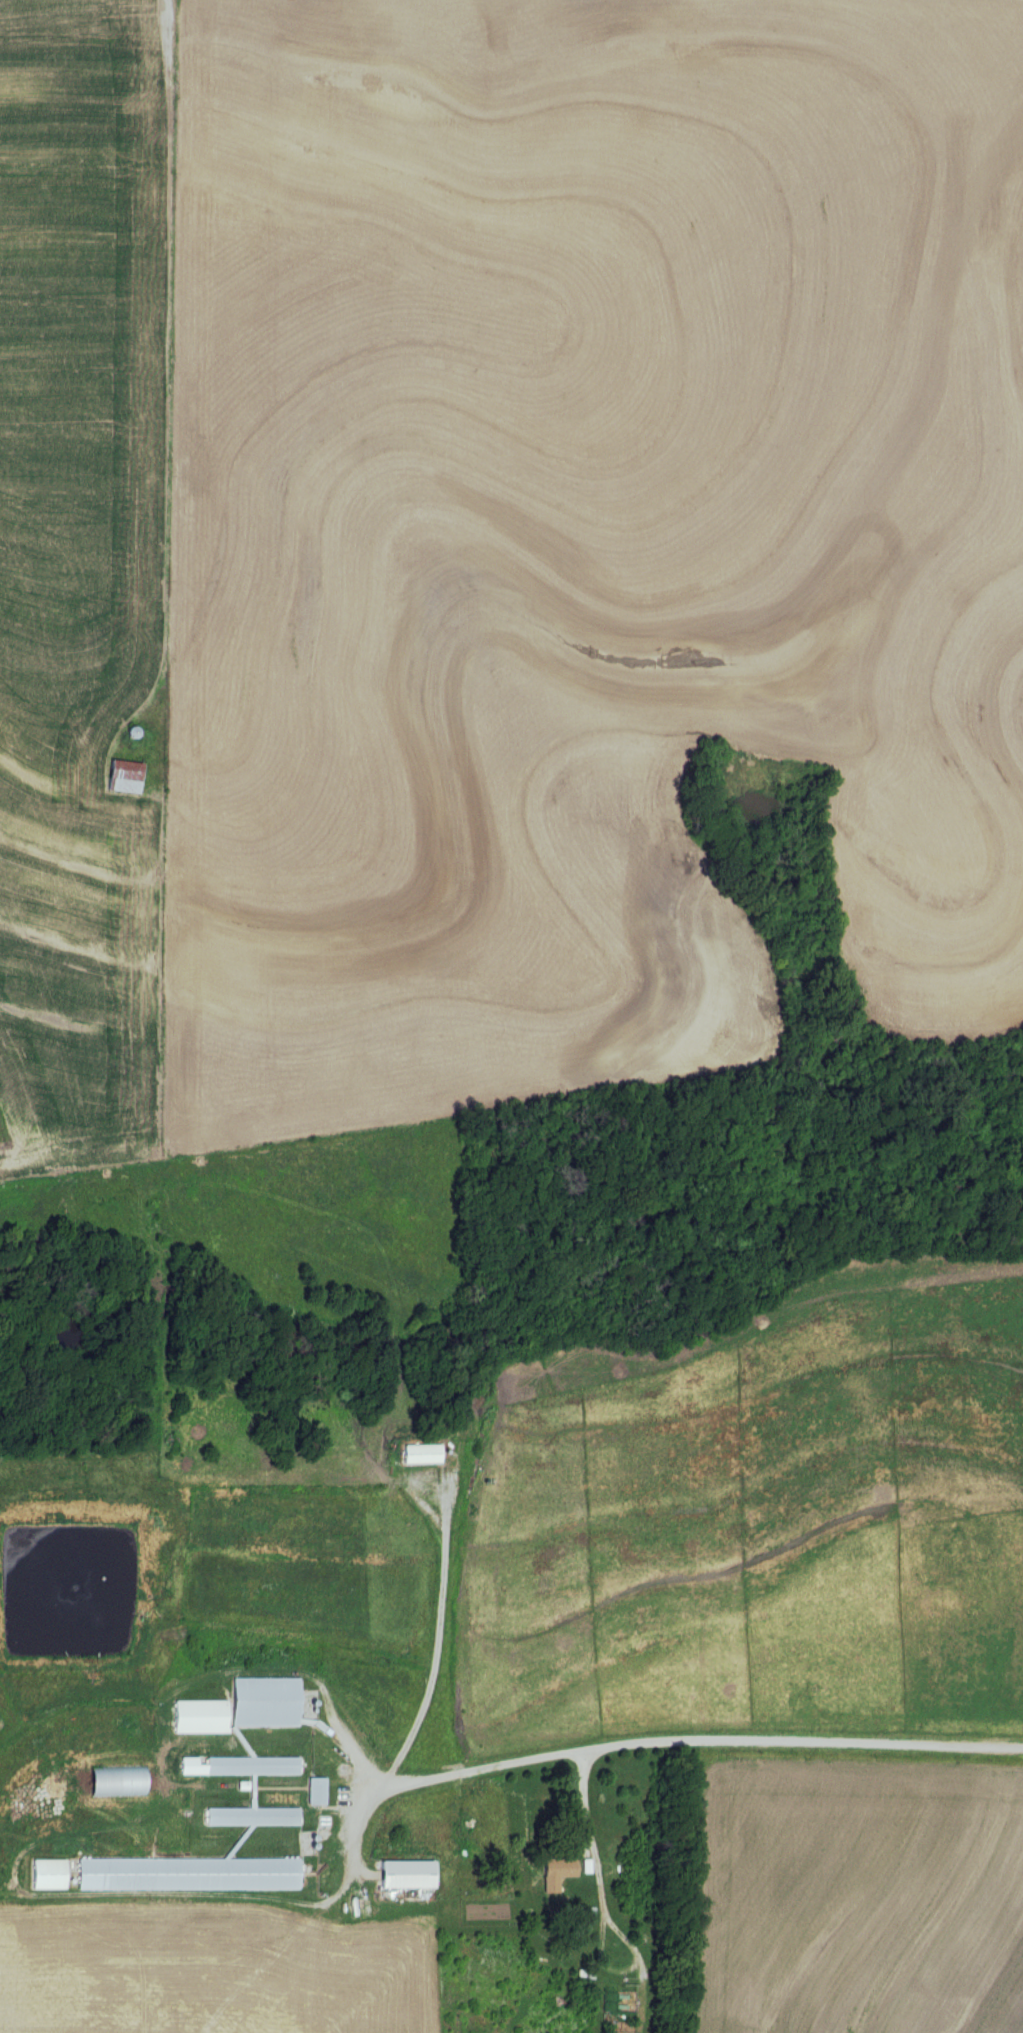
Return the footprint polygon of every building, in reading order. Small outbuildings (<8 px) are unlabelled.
[(107,791),(137,794),(140,764),(110,761),(107,791)] [(399,1444),(399,1463),(436,1463),(436,1444),(399,1444)] [(295,1728),(295,1678),(229,1678),(229,1728),(295,1728)] [(296,1776),(296,1758),(204,1758),(204,1776),(296,1776)] [(305,1806),(322,1806),(322,1778),(305,1778),(305,1806)] [(203,1809),(203,1826),(296,1826),(296,1809),(203,1809)] [(296,1890),(296,1859),(75,1860),(75,1890),(296,1890)] [(29,1890),(63,1890),(63,1860),(29,1860),(29,1890)] [(573,1860),(540,1860),(540,1878),(573,1878),(573,1860)] [(375,1862),(375,1889),(430,1889),(430,1862),(375,1862)]
